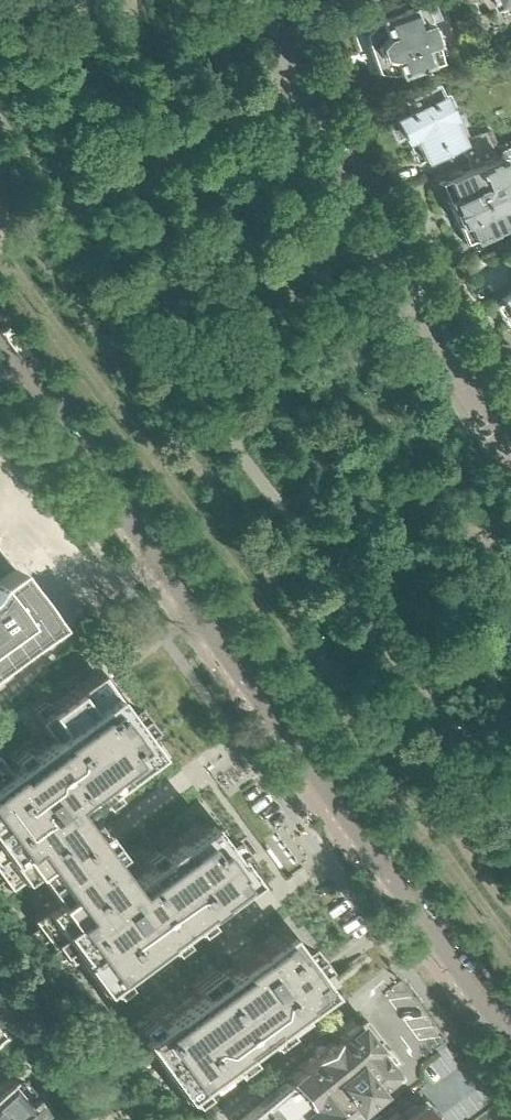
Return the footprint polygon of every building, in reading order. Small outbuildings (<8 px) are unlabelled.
[(484,6),(490,4),(493,12),(510,5),(510,0),(480,0),(484,6)] [(436,40),(429,21),(437,17),(432,1),(406,11),(406,9),(396,13),(394,8),(385,11),(386,16),(377,19),(378,21),(372,23),(363,35),(377,73),(392,76),(397,74),(398,76),(415,70),(416,73),(422,72),(420,68),(435,63),(434,61),(444,57),(445,55),(445,53),(445,51),(442,43),(441,41),(439,40),(437,39),(436,40)] [(465,156),(491,144),(485,132),(469,139),(455,111),(453,112),(440,85),(419,94),(418,91),(394,103),(400,115),(393,119),(385,124),(394,142),(403,138),(403,139),(409,136),(421,160),(458,142),(465,156)] [(465,156),(471,169),(445,181),(453,198),(445,201),(456,226),(464,243),(488,232),(488,230),(510,220),(510,201),(507,203),(504,197),(510,194),(510,187),(505,174),(509,172),(510,174),(510,147),(502,151),(501,155),(501,157),(498,159),(491,144),(465,156)] [(500,299),(510,316),(510,292),(500,299)] [(56,625),(15,569),(0,580),(0,665),(56,625)] [(84,682),(34,719),(48,738),(3,771),(0,767),(0,878),(8,888),(33,869),(56,901),(31,920),(49,944),(53,941),(68,960),(79,962),(77,964),(93,986),(174,929),(213,981),(135,1039),(174,1092),(181,1087),(185,1091),(205,1077),(211,1085),(244,1060),(239,1052),(260,1035),(267,1044),(301,1019),(295,1010),(322,990),(280,932),(278,934),(240,884),(247,878),(228,853),(226,854),(207,828),(197,835),(193,830),(144,866),(139,863),(141,859),(140,854),(138,849),(135,846),(130,844),(126,844),(121,846),(117,849),(115,853),(114,858),(114,859),(114,858),(107,863),(84,831),(90,827),(89,824),(93,826),(98,825),(102,823),(106,820),(107,816),(108,811),(106,806),(103,803),(99,800),(94,800),(92,800),(90,797),(141,759),(136,754),(146,747),(127,720),(129,718),(103,684),(92,692),(84,682)] [(391,1073),(369,1047),(371,1045),(349,1020),(332,1034),(336,1039),(314,1056),(314,1061),(309,1065),(307,1063),(299,1069),(301,1071),(289,1081),(290,1082),(286,1085),(284,1084),(240,1119),(352,1119),(363,1111),(355,1102),(391,1073)] [(39,1110),(23,1092),(22,1093),(6,1076),(0,1080),(0,1119),(27,1119),(39,1110)] [(435,1114),(428,1105),(420,1104),(418,1106),(417,1105),(416,1105),(413,1105),(410,1107),(408,1111),(409,1112),(401,1117),(398,1111),(385,1119),(434,1119),(435,1114)]
